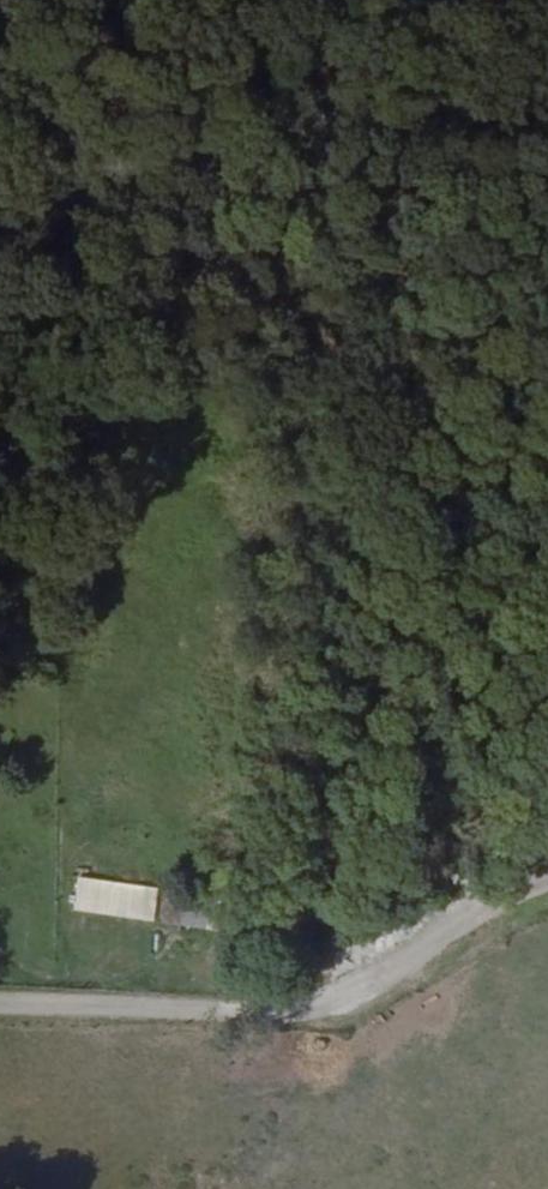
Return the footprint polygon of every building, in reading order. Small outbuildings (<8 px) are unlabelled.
[(158,920),(201,922),(202,898),(159,895),(158,920)] [(111,915),(111,898),(75,897),(75,915),(111,915)]
